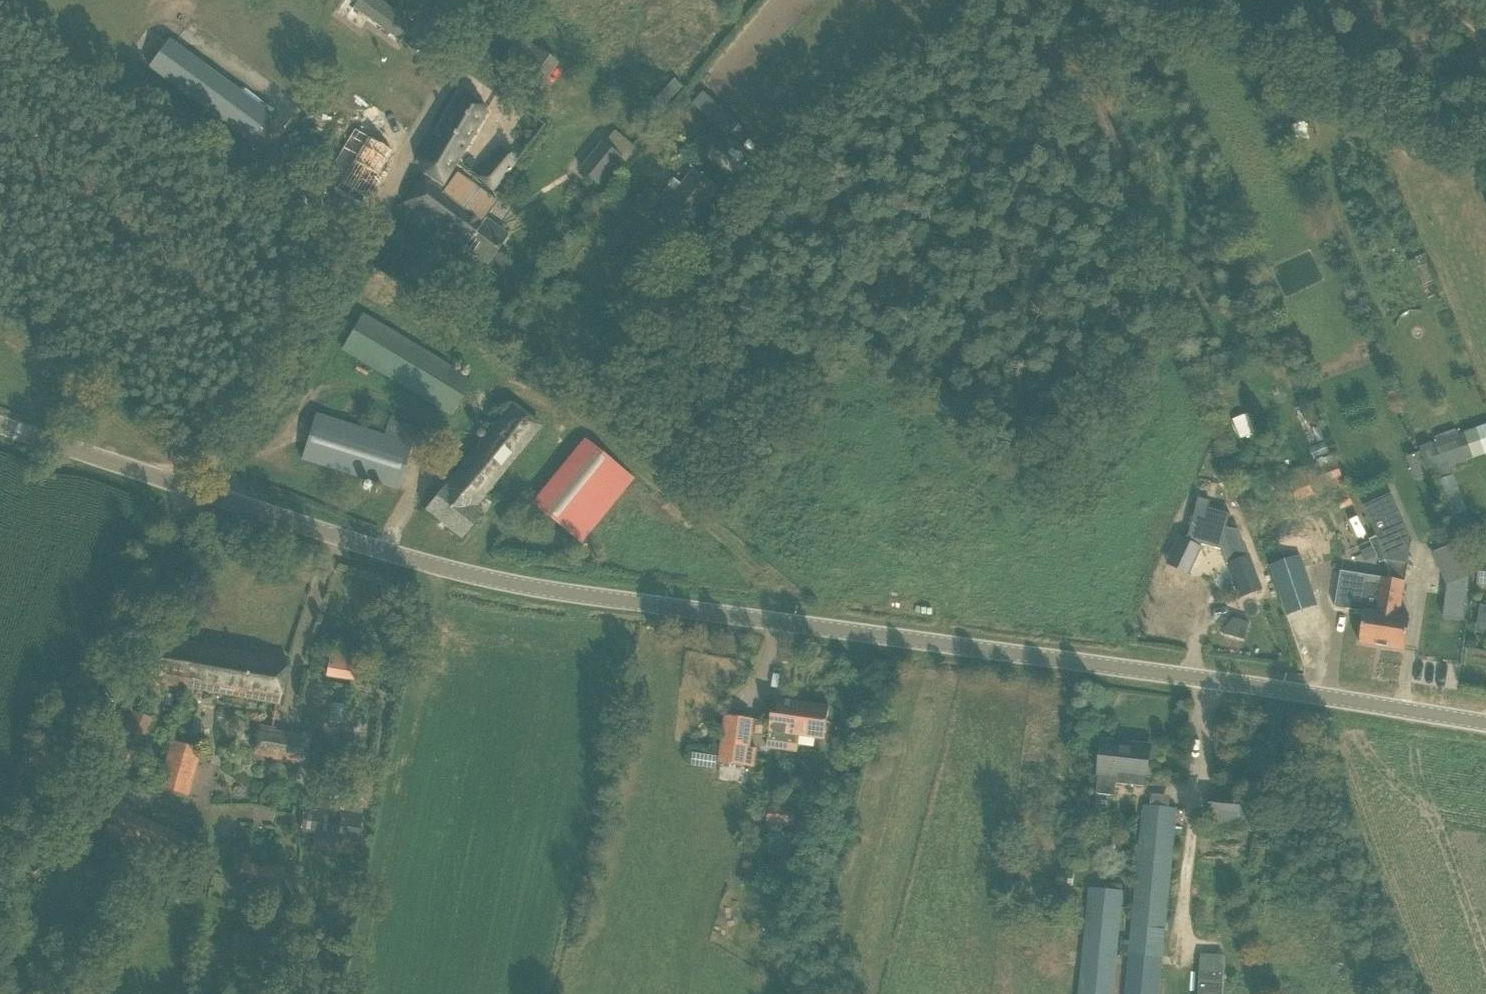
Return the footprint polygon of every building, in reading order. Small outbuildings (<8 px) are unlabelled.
[(352,7),(399,40),(412,21),(382,0),(357,0),(352,7)] [(149,67),(251,140),(270,114),(169,40),(149,67)] [(530,76),(543,83),(555,61),(542,54),(530,76)] [(727,135),(738,123),(702,90),(690,102),(727,135)] [(424,174),(441,185),(488,112),(462,95),(420,158),(424,174)] [(521,132),(534,142),(546,126),(533,117),(521,132)] [(580,169),(601,185),(613,171),(617,175),(639,150),(654,130),(649,126),(633,145),(616,131),(606,143),(603,140),(580,169)] [(356,129),(332,168),(343,175),(334,191),(359,206),(392,152),(356,129)] [(492,188),(515,160),(512,157),(513,156),(510,153),(509,155),(501,149),(487,166),(483,163),(474,173),(492,188)] [(654,210),(680,232),(716,187),(695,170),(683,184),(675,178),(660,197),(649,187),(632,207),(647,219),(654,210)] [(481,266),(497,278),(509,262),(495,251),(507,235),(485,218),(496,204),(457,174),(445,189),(442,186),(424,174),(405,203),(482,264),(481,266)] [(612,190),(604,200),(621,213),(629,203),(612,190)] [(429,412),(446,422),(470,381),(361,315),(342,346),(387,372),(379,383),(389,389),(397,378),(436,402),(429,412)] [(425,509),(461,538),(481,514),(473,508),(540,426),(511,402),(425,509)] [(301,458),(398,489),(417,428),(397,422),(398,418),(390,415),(383,436),(315,414),(301,458)] [(1275,429),(1268,431),(1272,440),(1278,438),(1275,429)] [(1422,448),(1432,472),(1467,460),(1457,434),(1422,448)] [(533,503),(581,542),(632,478),(584,439),(533,503)] [(1325,441),(1309,448),(1314,460),(1330,454),(1325,441)] [(1334,456),(1316,464),(1325,486),(1329,484),(1339,509),(1353,503),(1334,456)] [(1425,463),(1410,469),(1415,480),(1429,475),(1425,463)] [(1226,465),(1214,469),(1220,484),(1231,480),(1226,465)] [(1299,506),(1301,512),(1318,505),(1304,466),(1281,475),(1283,480),(1273,484),(1281,502),(1284,501),(1287,510),(1299,506)] [(1220,548),(1232,551),(1239,528),(1228,525),(1231,512),(1209,506),(1210,501),(1199,498),(1187,540),(1220,549),(1220,548)] [(1408,541),(1379,536),(1389,570),(1392,579),(1392,580),(1402,582),(1408,541)] [(1470,577),(1456,543),(1433,553),(1447,586),(1443,618),(1464,621),(1470,577)] [(1230,554),(1241,589),(1257,583),(1245,548),(1230,554)] [(1482,549),(1478,582),(1485,584),(1485,550),(1482,549)] [(1301,555),(1271,566),(1288,615),(1319,604),(1301,555)] [(1339,576),(1334,607),(1350,609),(1351,603),(1365,606),(1364,611),(1359,642),(1379,645),(1391,580),(1392,580),(1392,579),(1388,578),(1383,577),(1340,570),(1339,576)] [(1233,572),(1217,575),(1220,591),(1236,588),(1233,572)] [(1391,580),(1379,645),(1405,650),(1410,619),(1400,618),(1396,617),(1402,582),(1392,580),(1391,580)] [(163,582),(160,588),(165,595),(173,594),(175,587),(172,581),(163,582)] [(135,691),(159,696),(161,685),(187,690),(187,689),(193,644),(144,636),(136,682),(135,691)] [(187,690),(279,706),(287,660),(193,644),(187,689),(187,690)] [(328,660),(326,676),(353,680),(355,664),(328,660)] [(769,733),(767,747),(798,751),(800,736),(825,740),(827,726),(829,707),(774,699),(771,722),(769,733)] [(332,702),(329,721),(341,723),(344,704),(332,702)] [(121,740),(112,762),(134,770),(155,720),(131,712),(128,721),(125,720),(117,739),(121,740)] [(721,749),(720,762),(755,766),(758,748),(752,747),(754,731),(756,720),(726,716),(723,736),(721,749)] [(254,753),(304,763),(310,737),(259,726),(254,753)] [(1095,793),(1115,795),(1116,783),(1146,787),(1151,745),(1101,739),(1095,793)] [(158,787),(188,797),(202,749),(171,740),(158,787)] [(87,751),(83,762),(96,766),(100,756),(87,751)] [(1207,828),(1263,833),(1265,801),(1210,796),(1208,816),(1207,828)] [(767,826),(795,827),(796,805),(769,804),(767,826)] [(301,836),(357,845),(362,815),(307,805),(301,836)] [(1177,810),(1145,808),(1133,906),(1124,906),(1125,890),(1087,890),(1077,993),(1115,993),(1117,964),(1126,965),(1124,993),(1160,993),(1177,810)] [(150,824),(138,851),(173,867),(186,838),(161,826),(160,828),(150,824)]
